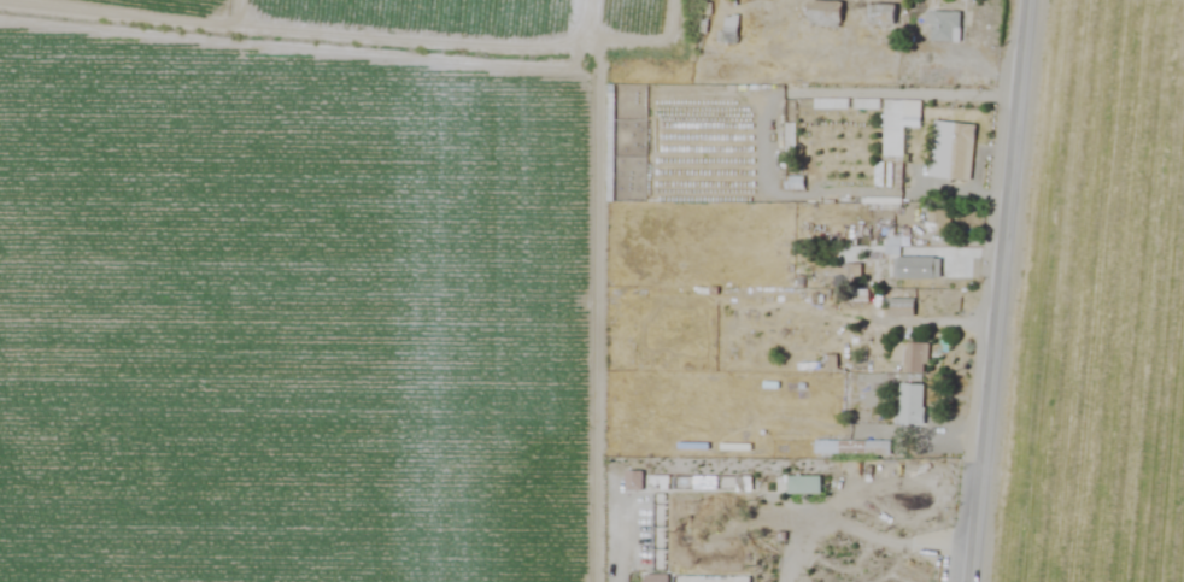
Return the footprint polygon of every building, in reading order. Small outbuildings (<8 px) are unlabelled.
[(808,30),(841,30),(841,2),(808,2),(808,30)] [(931,25),(931,42),(960,43),(960,12),(925,12),(925,25),(931,25)] [(738,16),(724,16),(724,43),(738,43),(738,16)] [(883,100),(882,156),(903,156),(904,128),(919,129),(920,101),(883,100)] [(974,125),(933,121),(928,177),(969,180),(974,125)] [(886,254),(899,254),(899,237),(885,237),(886,254)] [(834,286),(846,286),(846,271),(834,271),(834,286)] [(791,289),(810,289),(810,278),(791,278),(791,289)] [(955,293),(939,293),(939,312),(955,312),(955,293)] [(887,318),(913,318),(913,299),(887,299),(887,318)] [(902,373),(927,374),(927,344),(889,344),(889,362),(902,362),(902,373)] [(898,425),(924,425),(924,384),(898,384),(898,425)] [(819,477),(787,477),(787,494),(819,494),(819,477)]
